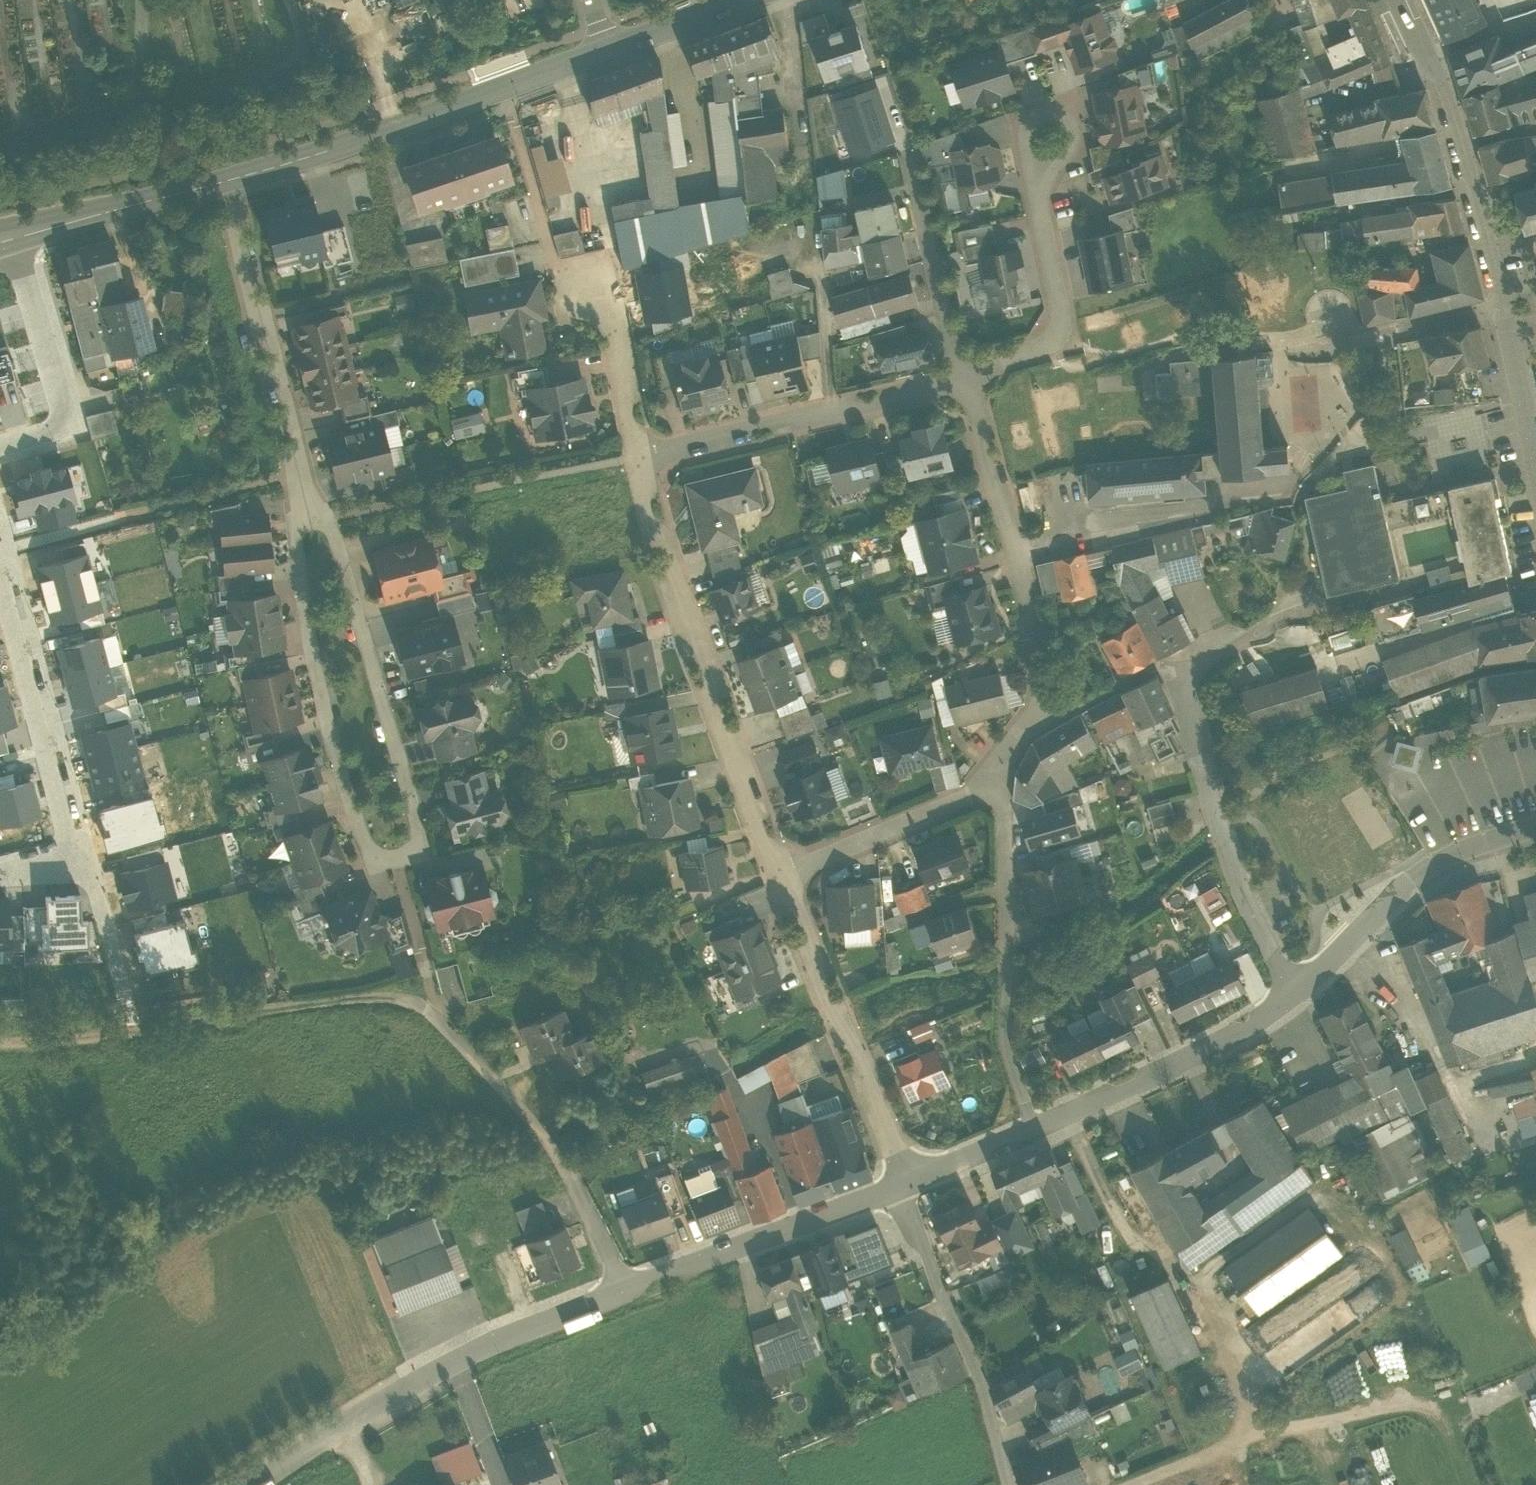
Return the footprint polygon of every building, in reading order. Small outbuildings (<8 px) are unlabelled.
[(387,13),(421,11),(420,0),(386,0),(387,13)] [(1187,27),(1186,27),(1185,27),(1192,47),(1193,46),(1214,35),(1253,15),(1248,0),(1237,0),(1187,27)] [(1318,24),(1349,13),(1349,12),(1369,5),(1370,5),(1367,0),(1310,0),(1318,24)] [(1447,41),(1485,24),(1474,0),(1428,0),(1447,41)] [(1370,5),(1369,5),(1349,12),(1349,13),(1350,14),(1353,24),(1357,34),(1326,47),(1328,52),(1314,58),(1324,79),(1325,79),(1339,74),(1337,68),(1385,46),(1384,45),(1385,44),(1370,5)] [(825,13),(800,21),(802,43),(815,39),(814,39),(831,33),(825,13)] [(1100,14),(1065,26),(1061,15),(1049,19),(1058,42),(1068,38),(1078,69),(1115,56),(1112,50),(1115,45),(1113,39),(1108,36),(1100,14)] [(1353,24),(1350,14),(1303,31),(1301,40),(1290,48),(1300,64),(1314,58),(1328,52),(1326,47),(1357,34),(1353,24)] [(767,15),(720,32),(730,63),(727,64),(731,96),(758,92),(756,74),(772,71),(769,60),(779,57),(780,55),(780,53),(767,15)] [(1253,15),(1214,35),(1221,49),(1260,29),(1253,15)] [(1049,19),(1028,26),(1037,49),(1058,42),(1049,19)] [(827,77),(835,74),(869,63),(856,25),(831,33),(814,39),(815,39),(819,54),(815,55),(821,71),(824,70),(827,77)] [(1028,26),(997,36),(1002,51),(1003,51),(1007,63),(1038,53),(1037,49),(1028,26)] [(720,32),(683,45),(694,77),(710,71),(714,101),(732,98),(731,96),(727,64),(730,63),(720,32)] [(1214,35),(1193,46),(1200,60),(1221,49),(1214,35)] [(1498,35),(1450,54),(1463,94),(1511,76),(1504,54),(1498,35)] [(1504,54),(1511,76),(1535,67),(1535,42),(1504,54)] [(1385,46),(1337,68),(1339,74),(1325,79),(1329,88),(1372,70),(1391,62),(1385,46)] [(1002,51),(954,67),(965,103),(979,98),(980,102),(999,96),(998,92),(1014,87),(1007,63),(1003,51),(1002,51)] [(657,55),(621,68),(633,101),(647,96),(650,108),(664,104),(658,57),(657,55)] [(1310,84),(1324,79),(1314,58),(1300,64),(1310,84)] [(1153,60),(1118,72),(1121,86),(1122,88),(1139,85),(1140,86),(1157,83),(1153,60)] [(1391,62),(1372,70),(1374,81),(1396,76),(1391,62)] [(873,75),(869,63),(835,74),(839,87),(873,75)] [(621,68),(587,81),(593,115),(633,101),(621,68)] [(1498,83),(1509,124),(1535,117),(1535,70),(1498,83)] [(1498,83),(1464,95),(1475,133),(1509,124),(1498,83)] [(1108,91),(1096,93),(1102,124),(1099,128),(1101,137),(1105,140),(1105,143),(1132,138),(1135,134),(1144,132),(1139,104),(1143,104),(1140,86),(1139,85),(1122,88),(1121,86),(1110,88),(1108,91)] [(856,151),(893,139),(876,87),(835,101),(843,125),(846,124),(856,151)] [(1299,88),(1259,100),(1275,157),(1316,149),(1299,88)] [(1426,90),(1371,101),(1372,105),(1377,103),(1384,137),(1436,128),(1426,90)] [(758,92),(731,96),(732,98),(732,104),(734,119),(761,115),(758,92)] [(1372,105),(1329,116),(1336,145),(1384,137),(1377,103),(1372,105)] [(650,108),(642,110),(650,143),(669,139),(666,115),(664,104),(650,108)] [(732,104),(708,107),(719,199),(744,195),(740,166),(738,151),(734,119),(732,104)] [(761,115),(734,119),(738,151),(789,144),(784,111),(761,115)] [(679,113),(666,115),(669,139),(673,164),(686,162),(679,113)] [(1437,130),(1402,136),(1406,152),(1400,153),(1396,159),(1396,165),(1409,163),(1417,191),(1452,185),(1437,130)] [(495,137),(450,153),(466,198),(484,192),(483,188),(509,179),(495,137)] [(1523,137),(1506,139),(1479,148),(1489,183),(1533,170),(1529,156),(1523,137)] [(669,139),(650,143),(660,173),(673,169),(673,164),(669,139)] [(559,204),(542,143),(528,147),(545,207),(559,204)] [(789,144),(738,151),(740,166),(766,163),(766,164),(792,161),(789,144)] [(987,144),(967,148),(967,150),(955,152),(962,190),(995,183),(987,144)] [(1001,152),(987,144),(995,183),(1005,172),(1001,152)] [(450,153),(405,168),(419,209),(446,200),(447,204),(466,198),(450,153)] [(1126,170),(1124,171),(1125,172),(1109,177),(1109,179),(1112,188),(1109,189),(1113,200),(1166,183),(1162,169),(1165,168),(1161,155),(1144,161),(1145,162),(1132,166),(1133,168),(1126,170)] [(1122,158),(1089,171),(1093,184),(1109,179),(1109,177),(1125,172),(1124,171),(1126,170),(1122,158)] [(766,163),(740,166),(744,195),(744,201),(770,198),(766,164),(766,163)] [(1396,165),(1332,176),(1337,203),(1417,191),(1409,163),(1396,165)] [(844,168),(817,176),(820,198),(848,195),(844,168)] [(678,206),(673,169),(660,173),(663,196),(665,209),(678,206)] [(1332,176),(1311,179),(1316,207),(1337,203),(1332,176)] [(1311,179),(1284,183),(1285,185),(1283,185),(1283,189),(1285,188),(1289,212),(1316,207),(1311,179)] [(1515,192),(1526,230),(1535,228),(1535,186),(1515,192)] [(678,206),(684,249),(748,230),(744,201),(744,195),(719,199),(678,206)] [(613,220),(665,209),(663,196),(609,208),(611,220),(613,220)] [(1455,197),(1409,204),(1410,211),(1415,237),(1464,230),(1455,197)] [(263,211),(276,266),(321,255),(325,254),(319,231),(311,200),(263,211)] [(894,201),(856,210),(863,242),(901,233),(894,201)] [(684,249),(678,206),(665,209),(613,220),(622,268),(684,250),(684,249)] [(1132,206),(1109,214),(1113,232),(1121,231),(1121,232),(1137,228),(1132,206)] [(1410,211),(1364,218),(1368,242),(1369,242),(1413,235),(1414,237),(1415,237),(1410,211)] [(821,215),(823,227),(847,224),(846,212),(821,215)] [(1364,218),(1357,219),(1355,222),(1355,223),(1358,245),(1369,244),(1369,242),(1368,242),(1364,218)] [(847,224),(823,227),(825,251),(856,243),(852,223),(847,224)] [(993,223),(959,230),(963,248),(996,238),(993,223)] [(1355,223),(1341,225),(1341,228),(1343,246),(1358,245),(1355,223)] [(508,224),(485,228),(490,252),(513,247),(508,224)] [(343,225),(319,231),(325,254),(321,255),(324,267),(352,260),(343,225)] [(1341,228),(1325,230),(1325,231),(1326,248),(1343,246),(1341,228)] [(578,229),(553,234),(560,258),(584,253),(578,229)] [(1113,232),(1082,239),(1092,289),(1110,285),(1110,286),(1113,286),(1113,285),(1131,281),(1121,232),(1121,231),(1113,232)] [(1325,231),(1298,233),(1299,250),(1326,248),(1325,231)] [(901,233),(863,242),(868,259),(871,276),(908,265),(901,233)] [(442,236),(405,244),(411,267),(447,260),(442,236)] [(996,238),(963,248),(965,260),(983,257),(982,255),(999,252),(996,238)] [(111,240),(84,247),(98,301),(100,306),(112,303),(105,278),(119,275),(111,240)] [(856,243),(825,251),(827,268),(868,259),(863,242),(856,243)] [(1442,283),(1476,274),(1468,244),(1434,253),(1442,283)] [(84,247),(58,253),(72,308),(98,301),(84,247)] [(490,252),(458,258),(464,285),(518,274),(513,247),(490,252)] [(999,252),(982,255),(983,257),(993,305),(1003,303),(1008,306),(1013,305),(1017,300),(1030,298),(1020,248),(999,252)] [(790,267),(767,274),(771,289),(794,282),(790,267)] [(1395,267),(1368,267),(1365,286),(1393,289),(1395,267)] [(1482,296),(1476,274),(1442,283),(1425,285),(1423,276),(1418,277),(1417,268),(1395,267),(1393,289),(1395,318),(1396,318),(1482,296)] [(910,273),(869,285),(878,314),(888,311),(919,302),(910,273)] [(537,280),(465,295),(470,319),(499,314),(501,325),(507,355),(543,348),(537,318),(535,306),(542,304),(537,280)] [(869,285),(832,296),(840,326),(878,314),(869,285)] [(1365,286),(1356,285),(1365,325),(1395,318),(1393,289),(1365,286)] [(415,308),(411,291),(394,295),(398,312),(415,308)] [(112,303),(100,306),(111,350),(113,356),(145,348),(152,346),(139,296),(112,303)] [(98,301),(72,308),(85,357),(102,352),(111,350),(100,306),(98,301)] [(344,302),(317,309),(320,320),(336,316),(337,317),(347,315),(344,302)] [(542,304),(535,306),(537,318),(544,316),(542,304)] [(878,314),(840,326),(844,338),(892,324),(888,311),(878,314)] [(499,314),(470,319),(472,330),(501,325),(499,314)] [(342,328),(339,326),(337,317),(336,316),(320,320),(295,326),(292,330),(295,340),(299,342),(301,353),(346,342),(342,328)] [(907,323),(873,333),(876,345),(880,344),(879,343),(910,335),(907,323)] [(1480,326),(1423,337),(1432,372),(1454,368),(1477,365),(1490,363),(1480,326)] [(820,330),(798,335),(804,359),(822,356),(820,330)] [(910,335),(879,343),(880,344),(881,351),(878,356),(880,364),(886,368),(932,356),(926,331),(910,335)] [(798,335),(798,334),(775,340),(787,392),(811,386),(804,359),(798,335)] [(775,340),(751,345),(754,355),(759,379),(764,398),(787,392),(775,340)] [(346,342),(301,353),(298,354),(305,382),(308,381),(353,370),(346,342)] [(740,346),(726,350),(733,381),(746,378),(747,377),(742,358),(740,346)] [(145,348),(113,356),(118,377),(150,369),(145,348)] [(102,352),(85,357),(83,357),(86,368),(87,367),(105,363),(102,352)] [(716,352),(693,358),(706,412),(719,409),(717,400),(727,398),(716,352)] [(666,354),(654,357),(661,388),(674,385),(669,364),(666,354)] [(1174,395),(1218,391),(1224,450),(1101,461),(1087,462),(1091,502),(1207,491),(1205,469),(1225,467),(1226,473),(1291,467),(1288,444),(1263,446),(1255,354),(1171,361),(1174,395)] [(742,358),(747,377),(746,378),(747,381),(759,379),(754,355),(742,358)] [(693,358),(669,364),(674,385),(680,409),(690,407),(692,415),(706,412),(693,358)] [(547,361),(513,368),(519,398),(527,396),(526,389),(552,385),(547,361)] [(1462,402),(1485,400),(1477,365),(1454,368),(1458,388),(1461,401),(1462,402)] [(353,370),(308,381),(310,392),(308,395),(311,405),(314,407),(339,401),(356,397),(356,396),(354,387),(356,383),(353,370)] [(552,385),(526,389),(527,396),(536,438),(590,427),(588,413),(590,413),(592,409),(591,404),(588,402),(585,403),(581,379),(552,385)] [(1435,404),(1461,401),(1458,388),(1434,390),(1435,404)] [(111,391),(94,393),(96,408),(113,406),(111,391)] [(366,393),(356,396),(356,397),(339,401),(344,421),(368,415),(371,415),(366,393)] [(111,408),(98,412),(104,435),(117,431),(111,408)] [(371,415),(368,415),(371,427),(381,425),(382,428),(399,423),(396,409),(371,415)] [(98,412),(85,415),(91,438),(104,435),(98,412)] [(479,413),(451,420),(456,437),(483,431),(479,413)] [(942,421),(916,428),(917,434),(903,437),(906,451),(912,474),(953,464),(942,421)] [(371,427),(327,438),(332,461),(387,448),(382,428),(381,425),(371,427)] [(869,439),(831,449),(833,460),(830,461),(830,467),(831,472),(834,477),(837,476),(840,488),(879,479),(869,439)] [(387,448),(332,461),(338,484),(382,474),(392,471),(392,468),(387,448)] [(906,451),(886,456),(891,479),(912,474),(906,451)] [(830,467),(830,461),(813,466),(817,482),(834,477),(831,472),(830,467)] [(1374,463),(1344,469),(1348,487),(1307,496),(1329,593),(1400,577),(1383,504),(1374,463)] [(410,464),(392,468),(392,471),(382,474),(385,486),(414,479),(410,464)] [(36,508),(40,525),(73,517),(69,499),(73,497),(66,466),(14,479),(22,512),(36,508)] [(754,467),(686,484),(702,548),(705,547),(734,540),(737,539),(730,511),(762,503),(754,467)] [(1491,479),(1449,488),(1449,489),(1383,504),(1389,528),(1455,514),(1470,583),(1475,582),(1504,573),(1511,571),(1495,498),(1499,497),(1495,478),(1491,479)] [(958,485),(931,492),(934,503),(939,502),(961,496),(958,485)] [(239,501),(208,508),(209,521),(219,520),(219,519),(241,517),(239,501)] [(934,503),(904,511),(907,524),(919,521),(918,520),(942,514),(939,502),(934,503)] [(1295,520),(1272,514),(1274,507),(1255,512),(1246,547),(1285,557),(1295,520)] [(942,514),(918,520),(919,521),(925,545),(971,533),(965,508),(942,514)] [(1250,512),(1205,522),(1208,533),(1248,523),(1250,512)] [(241,517),(219,519),(219,520),(222,546),(270,541),(267,514),(241,517)] [(925,545),(919,521),(907,524),(911,537),(904,544),(908,557),(914,559),(917,573),(931,569),(925,545)] [(1203,524),(1192,526),(1195,543),(1207,540),(1203,524)] [(1192,526),(1153,535),(1161,565),(1166,562),(1171,583),(1203,576),(1195,543),(1192,526)] [(971,533),(925,545),(931,569),(931,570),(953,565),(978,558),(971,533)] [(1139,539),(1112,545),(1118,582),(1119,582),(1132,607),(1158,593),(1146,569),(1161,565),(1153,535),(1139,539)] [(422,537),(402,543),(403,545),(374,553),(387,599),(432,587),(441,585),(438,575),(436,568),(439,567),(435,552),(432,552),(429,539),(422,540),(422,537)] [(734,540),(705,547),(712,576),(713,575),(736,567),(740,566),(734,540)] [(270,541),(222,546),(225,572),(225,573),(247,571),(273,568),(270,541)] [(166,552),(167,564),(177,563),(175,551),(166,552)] [(43,593),(93,581),(86,553),(36,566),(43,593)] [(1084,553),(1057,559),(1066,598),(1093,592),(1084,553)] [(953,565),(931,570),(931,569),(917,573),(921,586),(927,584),(956,576),(953,565)] [(1448,565),(1426,571),(1433,593),(1455,587),(1448,565)] [(470,567),(438,575),(441,585),(432,587),(436,601),(471,592),(467,579),(473,578),(470,567)] [(736,567),(713,575),(718,586),(740,578),(736,567)] [(247,571),(225,573),(225,572),(215,573),(217,590),(246,586),(249,586),(247,571)] [(622,571),(572,580),(572,581),(576,599),(575,599),(576,600),(588,597),(593,624),(593,625),(611,622),(631,618),(631,617),(630,617),(622,572),(622,571)] [(757,572),(745,576),(755,604),(768,600),(757,572)] [(1504,573),(1475,582),(1470,583),(1455,587),(1433,593),(1414,598),(1414,595),(1371,608),(1380,640),(1465,616),(1471,614),(1512,602),(1512,601),(1504,573)] [(956,576),(927,584),(933,609),(949,605),(946,596),(966,591),(962,575),(956,576)] [(718,586),(712,588),(724,621),(757,609),(755,604),(745,576),(740,578),(718,586)] [(51,622),(100,610),(93,581),(43,593),(51,622)] [(246,586),(217,590),(214,590),(216,604),(228,602),(228,601),(248,598),(246,586)] [(966,591),(946,596),(949,605),(958,641),(965,640),(969,642),(976,640),(978,636),(999,631),(995,615),(993,616),(985,586),(966,591)] [(450,612),(450,614),(475,608),(471,592),(436,601),(439,615),(450,612)] [(1158,593),(1132,607),(1133,608),(1134,607),(1145,630),(1146,629),(1170,616),(1159,593),(1158,593)] [(248,598),(228,601),(228,602),(230,613),(226,614),(228,628),(280,620),(276,594),(248,598)] [(1512,602),(1471,614),(1475,626),(1516,616),(1512,602)] [(1521,614),(1529,657),(1529,658),(1535,657),(1535,611),(1521,614)] [(423,626),(451,618),(450,614),(450,612),(439,615),(421,619),(423,626)] [(1170,616),(1146,629),(1160,656),(1190,641),(1189,639),(1194,637),(1186,620),(1181,623),(1176,614),(1170,616)] [(1475,626),(1473,626),(1479,665),(1529,657),(1521,614),(1516,616),(1475,626)] [(631,618),(611,622),(613,633),(641,628),(639,615),(631,617),(631,618)] [(423,626),(396,633),(407,675),(463,661),(451,618),(423,626)] [(280,620),(228,628),(230,641),(234,641),(236,651),(236,653),(256,650),(284,646),(280,620)] [(1137,622),(1102,643),(1121,675),(1157,657),(1137,622)] [(1473,626),(1435,641),(1383,660),(1396,695),(1479,665),(1473,626)] [(641,628),(613,633),(615,645),(644,640),(641,628)] [(780,629),(752,640),(757,653),(779,645),(780,646),(785,644),(780,629)] [(63,679),(108,668),(101,639),(56,651),(63,679)] [(615,645),(605,647),(609,664),(605,664),(611,695),(656,686),(651,660),(653,660),(648,639),(644,640),(615,645)] [(785,644),(780,646),(787,667),(802,661),(795,640),(785,644)] [(757,653),(738,660),(748,686),(789,670),(787,667),(780,646),(779,645),(757,653)] [(256,650),(236,653),(236,651),(224,653),(226,668),(234,667),(258,663),(256,650)] [(192,667),(201,673),(206,664),(198,659),(192,667)] [(258,663),(234,667),(237,681),(245,679),(260,675),(258,663)] [(1317,667),(1278,679),(1278,680),(1241,691),(1240,691),(1252,730),(1329,706),(1317,667)] [(1517,669),(1481,675),(1485,702),(1476,704),(1473,708),(1475,717),(1479,720),(1488,719),(1488,721),(1535,714),(1535,667),(1517,669)] [(71,708),(115,697),(108,668),(63,679),(71,708)] [(260,675),(245,679),(251,704),(294,695),(288,669),(260,675)] [(789,670),(748,686),(757,710),(775,704),(798,695),(789,670)] [(1000,672),(946,685),(949,696),(955,721),(955,722),(1010,708),(1000,672)] [(1173,711),(1156,675),(1124,691),(1124,692),(1140,726),(1141,726),(1152,721),(1160,736),(1150,741),(1159,759),(1177,750),(1169,733),(1178,728),(1170,712),(1173,711)] [(413,681),(416,692),(428,689),(426,678),(413,681)] [(888,678),(874,681),(877,695),(891,692),(888,678)] [(6,685),(0,687),(0,728),(16,724),(6,685)] [(1124,692),(1088,709),(1105,743),(1140,726),(1124,692)] [(294,695),(251,704),(256,729),(256,730),(273,726),(299,720),(294,695)] [(803,706),(798,695),(775,704),(779,715),(803,706)] [(949,696),(937,699),(944,724),(955,721),(949,696)] [(449,701),(444,698),(437,700),(434,705),(418,710),(423,729),(416,731),(418,740),(438,735),(461,729),(472,726),(478,716),(474,703),(464,697),(449,701)] [(626,704),(603,709),(605,721),(624,717),(629,716),(626,704)] [(803,706),(779,715),(788,739),(816,729),(807,704),(803,706)] [(629,716),(624,717),(632,762),(678,753),(669,708),(629,716)] [(1081,714),(1032,742),(1049,773),(1097,745),(1081,714)] [(86,762),(134,750),(127,724),(79,736),(86,762)] [(842,725),(827,731),(831,741),(836,743),(847,739),(842,725)] [(931,725),(882,738),(891,772),(940,760),(931,725)] [(273,726),(256,730),(256,729),(242,732),(245,748),(276,740),(273,726)] [(461,729),(438,735),(444,756),(467,751),(461,729)] [(1432,732),(1411,733),(1411,739),(1394,740),(1395,762),(1418,761),(1417,744),(1433,743),(1432,732)] [(28,733),(0,734),(0,751),(29,751),(28,733)] [(245,748),(244,748),(250,767),(261,764),(260,760),(280,754),(276,740),(245,748)] [(1049,773),(1032,742),(1016,774),(1036,793),(1049,773)] [(814,743),(784,754),(789,769),(797,766),(801,777),(814,772),(810,761),(819,758),(814,743)] [(280,754),(260,760),(261,764),(268,785),(310,773),(307,763),(311,762),(306,747),(280,754)] [(93,789),(141,777),(134,750),(86,762),(93,789)] [(955,762),(941,765),(947,788),(961,785),(955,762)] [(941,765),(930,768),(936,791),(947,788),(941,765)] [(801,777),(786,783),(790,794),(788,795),(792,806),(794,805),(798,816),(836,803),(832,791),(834,790),(830,779),(827,780),(823,769),(814,772),(801,777)] [(480,771),(452,778),(458,800),(486,793),(480,771)] [(653,772),(628,777),(630,789),(641,787),(656,784),(653,772)] [(310,773),(268,785),(274,806),(275,810),(294,805),(321,797),(317,782),(313,783),(310,773)] [(1036,793),(1016,774),(1013,799),(1032,807),(1042,803),(1063,794),(1049,773),(1036,793)] [(656,784),(641,787),(645,809),(652,808),(657,833),(697,825),(697,824),(694,824),(690,807),(693,807),(688,778),(656,784)] [(2,827),(41,817),(31,782),(0,790),(0,819),(2,827)] [(1063,794),(1042,803),(1046,813),(1076,805),(1084,802),(1079,787),(1063,794)] [(458,800),(438,806),(440,815),(448,813),(453,832),(469,828),(474,831),(481,829),(484,824),(499,820),(505,810),(502,797),(492,791),(486,793),(458,800)] [(111,849),(159,837),(149,799),(101,811),(111,849)] [(1177,823),(1170,801),(1147,807),(1154,830),(1177,823)] [(294,805),(275,810),(274,806),(262,810),(267,827),(271,826),(297,817),(294,805)] [(1046,813),(1033,817),(1037,830),(1031,831),(1031,832),(1027,833),(1031,846),(1070,834),(1066,822),(1080,818),(1076,805),(1046,813)] [(297,817),(271,826),(276,840),(284,837),(283,836),(302,829),(297,817)] [(302,829),(283,836),(284,837),(292,861),(337,844),(328,820),(302,829)] [(958,836),(916,851),(927,882),(969,866),(958,836)] [(337,844),(292,861),(301,884),(301,885),(320,878),(346,868),(337,844)] [(720,845),(680,853),(686,888),(727,880),(720,845)] [(475,847),(443,856),(448,875),(426,881),(431,900),(429,901),(427,904),(426,907),(426,910),(428,912),(430,914),(432,915),(435,915),(438,927),(492,913),(489,901),(491,899),(493,897),(494,895),(493,892),(492,889),(490,888),(488,887),(485,887),(475,847)] [(1069,847),(1035,857),(1038,870),(1073,861),(1069,847)] [(128,909),(176,897),(166,858),(118,871),(128,909)] [(1038,870),(1027,874),(1033,894),(1029,895),(1032,907),(1038,910),(1042,909),(1047,912),(1058,909),(1061,903),(1083,897),(1078,878),(1081,872),(1078,864),(1073,861),(1038,870)] [(880,876),(867,877),(868,884),(870,905),(882,904),(880,876)] [(320,878),(301,885),(301,884),(292,887),(298,902),(325,892),(320,878)] [(1479,880),(1427,900),(1439,930),(1441,930),(1490,910),(1479,880)] [(923,883),(895,894),(902,913),(905,913),(931,903),(923,883)] [(1217,883),(1198,893),(1208,911),(1227,900),(1217,883)] [(868,884),(830,887),(834,928),(846,927),(871,925),(870,905),(868,884)] [(366,889),(345,897),(340,895),(338,900),(329,903),(323,906),(324,908),(329,922),(335,937),(356,947),(386,935),(388,934),(382,920),(384,915),(384,914),(379,912),(371,891),(366,889)] [(1524,895),(1530,917),(1535,915),(1535,891),(1524,895)] [(325,892),(298,902),(303,916),(324,908),(323,906),(329,903),(325,892)] [(13,950),(11,898),(0,898),(0,950),(13,950)] [(44,951),(88,949),(88,927),(82,927),(81,899),(47,900),(48,928),(43,928),(44,951)] [(329,922),(324,908),(303,916),(296,919),(301,933),(329,922)] [(402,908),(384,915),(384,914),(384,915),(382,920),(388,934),(386,935),(392,950),(403,946),(411,943),(402,908)] [(967,908),(927,922),(938,953),(960,945),(961,948),(979,941),(967,908)] [(1490,910),(1441,930),(1439,930),(1401,945),(1414,978),(1440,969),(1437,961),(1480,945),(1480,944),(1499,936),(1490,910)] [(902,913),(884,920),(888,932),(908,924),(905,913),(902,913)] [(144,985),(202,971),(195,944),(191,945),(184,918),(130,932),(134,947),(129,948),(134,970),(140,968),(144,985)] [(1229,921),(1221,926),(1231,943),(1239,938),(1229,921)] [(728,922),(705,932),(710,944),(715,942),(715,941),(733,934),(728,922)] [(733,934),(715,941),(715,942),(726,969),(772,950),(769,942),(765,944),(757,924),(733,934)] [(873,941),(871,925),(846,927),(847,943),(873,941)] [(1424,1003),(1449,1065),(1535,1037),(1535,995),(1528,971),(1516,930),(1499,936),(1480,944),(1480,945),(1492,981),(1424,1003)] [(482,956),(457,962),(450,935),(427,941),(435,969),(456,963),(467,1001),(493,994),(482,956)] [(899,968),(897,943),(886,944),(888,969),(899,968)] [(403,946),(392,950),(387,952),(393,966),(408,960),(403,946)] [(772,950),(726,969),(737,996),(737,997),(755,989),(779,979),(771,959),(775,958),(772,950)] [(950,954),(933,958),(935,967),(952,964),(950,954)] [(1136,984),(1137,986),(1161,975),(1151,955),(1127,966),(1136,984)] [(1231,959),(1198,975),(1212,1005),(1245,989),(1231,959)] [(1198,975),(1165,990),(1180,1021),(1212,1005),(1198,975)] [(1151,1016),(1137,986),(1136,984),(1125,989),(1136,1013),(1128,1017),(1132,1025),(1151,1016)] [(755,989),(737,997),(737,996),(732,998),(737,1010),(760,1001),(755,989)] [(1125,989),(1102,1000),(1106,1007),(1088,1015),(1094,1026),(1091,1028),(1104,1057),(1139,1040),(1132,1025),(1128,1017),(1136,1013),(1125,989)] [(1357,1000),(1320,1016),(1337,1051),(1374,1033),(1357,1000)] [(572,1039),(561,1011),(522,1026),(534,1057),(551,1050),(563,1078),(602,1062),(589,1032),(572,1039)] [(936,1037),(928,1020),(910,1028),(917,1045),(936,1037)] [(1091,1028),(1073,1036),(1073,1034),(1056,1042),(1070,1073),(1104,1057),(1091,1028)] [(1374,1033),(1337,1051),(1350,1079),(1284,1111),(1290,1123),(1292,1122),(1304,1143),(1346,1123),(1354,1140),(1353,1140),(1383,1198),(1419,1180),(1432,1173),(1422,1152),(1426,1150),(1411,1121),(1406,1123),(1402,1116),(1412,1111),(1393,1073),(1394,1073),(1389,1063),(1389,1062),(1374,1033)] [(809,1041),(786,1053),(797,1083),(821,1074),(809,1041)] [(918,1051),(896,1060),(912,1098),(949,1082),(936,1050),(920,1056),(918,1051)] [(786,1053),(767,1063),(772,1079),(781,1102),(801,1094),(797,1083),(786,1053)] [(689,1058),(642,1074),(651,1100),(697,1084),(691,1066),(689,1058)] [(708,1060),(691,1066),(697,1084),(714,1078),(708,1060)] [(767,1063),(737,1080),(744,1094),(772,1079),(767,1063)] [(1394,1073),(1393,1073),(1412,1111),(1427,1104),(1419,1086),(1415,1079),(1416,1079),(1409,1065),(1394,1073)] [(1416,1079),(1415,1079),(1419,1086),(1427,1104),(1441,1137),(1462,1128),(1436,1069),(1416,1079)] [(1043,1073),(1029,1079),(1033,1089),(1047,1083),(1043,1073)] [(756,1171),(725,1089),(704,1097),(735,1178),(756,1171)] [(801,1094),(781,1102),(790,1129),(811,1122),(801,1094)] [(1263,1100),(1224,1121),(1254,1170),(1266,1188),(1302,1163),(1263,1100)] [(849,1108),(811,1122),(822,1152),(826,1164),(836,1192),(873,1179),(849,1108)] [(1290,1123),(1284,1111),(1276,1115),(1299,1153),(1306,1148),(1304,1143),(1292,1122),(1290,1123)] [(790,1129),(775,1134),(786,1166),(822,1152),(811,1122),(790,1129)] [(1462,1128),(1441,1137),(1451,1161),(1473,1153),(1462,1128)] [(1210,1129),(1169,1151),(1186,1182),(1188,1182),(1227,1160),(1210,1129)] [(1051,1147),(1017,1161),(1024,1175),(1037,1170),(1042,1181),(1041,1182),(1055,1215),(1076,1205),(1059,1166),(1051,1147)] [(1169,1151),(1131,1171),(1176,1252),(1212,1227),(1201,1207),(1188,1182),(1186,1182),(1169,1151)] [(822,1152),(786,1166),(790,1178),(826,1164),(822,1152)] [(1089,1200),(1071,1160),(1059,1166),(1076,1205),(1089,1200)] [(1017,1161),(992,1172),(1003,1198),(1005,1198),(1010,1208),(1022,1203),(1017,1192),(1041,1182),(1042,1181),(1037,1170),(1024,1175),(1017,1161)] [(729,1163),(711,1170),(717,1185),(724,1182),(731,1201),(742,1197),(729,1163)] [(1240,1206),(1233,1212),(1243,1229),(1313,1179),(1302,1163),(1266,1188),(1240,1206)] [(790,1178),(800,1206),(836,1192),(826,1164),(790,1178)] [(711,1170),(709,1165),(698,1169),(700,1174),(684,1180),(705,1233),(738,1220),(731,1201),(724,1182),(717,1185),(711,1170)] [(786,1209),(770,1166),(756,1171),(735,1178),(752,1222),(752,1223),(787,1210),(787,1209),(786,1209)] [(1254,1170),(1228,1189),(1240,1206),(1266,1188),(1254,1170)] [(685,1213),(671,1173),(654,1178),(659,1192),(661,1192),(670,1218),(685,1213)] [(1154,1222),(1127,1174),(1112,1182),(1139,1230),(1154,1222)] [(1228,1189),(1201,1207),(1212,1227),(1233,1212),(1240,1206),(1228,1189)] [(659,1192),(621,1206),(635,1245),(636,1244),(636,1242),(672,1229),(673,1231),(675,1231),(670,1218),(661,1192),(659,1192)] [(968,1200),(936,1216),(949,1245),(950,1244),(960,1266),(990,1252),(991,1252),(981,1230),(982,1229),(981,1228),(968,1200)] [(541,1202),(516,1211),(522,1226),(547,1216),(541,1202)] [(1468,1204),(1447,1213),(1469,1266),(1490,1257),(1468,1204)] [(1310,1210),(1229,1268),(1259,1311),(1340,1252),(1310,1210)] [(1016,1212),(1003,1218),(1014,1241),(1014,1242),(1015,1245),(1016,1245),(1028,1239),(1016,1212)] [(1212,1227),(1176,1252),(1185,1269),(1243,1229),(1233,1212),(1212,1227)] [(433,1216),(371,1240),(400,1314),(462,1289),(433,1216)] [(547,1216),(522,1226),(528,1241),(553,1231),(547,1216)] [(1003,1218),(993,1223),(1003,1246),(1014,1242),(1014,1241),(1003,1218)] [(1003,1246),(993,1223),(981,1228),(982,1229),(981,1230),(991,1252),(1003,1246)] [(528,1241),(543,1280),(578,1266),(563,1227),(553,1231),(528,1241)] [(1405,1227),(1390,1234),(1412,1281),(1428,1273),(1405,1227)] [(857,1267),(845,1233),(830,1239),(831,1242),(833,1242),(844,1272),(857,1267)] [(831,1242),(803,1253),(810,1273),(818,1294),(828,1291),(833,1293),(844,1289),(846,1284),(848,1283),(844,1272),(833,1242),(831,1242)] [(1014,1242),(1003,1246),(1008,1258),(1019,1253),(1016,1245),(1015,1245),(1014,1242)] [(991,1252),(990,1252),(997,1267),(1010,1261),(1008,1258),(1003,1246),(991,1252)] [(803,1253),(791,1257),(799,1277),(810,1273),(803,1253)] [(1351,1253),(1248,1327),(1284,1378),(1386,1304),(1351,1253)] [(791,1257),(758,1270),(769,1300),(786,1294),(803,1288),(799,1277),(791,1257)] [(1201,1351),(1168,1278),(1132,1295),(1165,1368),(1201,1351)] [(876,1288),(884,1305),(902,1297),(895,1280),(876,1288)] [(803,1288),(786,1294),(795,1317),(802,1336),(818,1329),(803,1288)] [(778,1323),(795,1317),(786,1294),(769,1300),(778,1323)] [(773,1346),(802,1336),(795,1317),(778,1323),(766,1327),(773,1346)] [(909,1322),(891,1330),(905,1361),(923,1353),(909,1322)] [(766,1327),(753,1332),(758,1352),(773,1346),(766,1327)] [(1133,1328),(1121,1332),(1126,1350),(1115,1353),(1120,1373),(1143,1367),(1133,1328)] [(773,1346),(758,1352),(764,1387),(805,1375),(801,1360),(825,1350),(818,1329),(802,1336),(773,1346)] [(923,1353),(905,1361),(912,1378),(919,1395),(968,1374),(954,1341),(923,1353)] [(1056,1383),(1066,1379),(1060,1366),(1038,1377),(1044,1389),(1056,1383)] [(1027,1369),(991,1388),(1007,1422),(1036,1407),(1043,1402),(1038,1392),(1044,1389),(1038,1377),(1033,1380),(1027,1369)] [(1056,1383),(1075,1424),(1087,1418),(1094,1415),(1074,1375),(1066,1379),(1056,1383)] [(912,1378),(899,1383),(905,1401),(919,1395),(912,1378)] [(1044,1389),(1038,1392),(1043,1402),(1036,1407),(1039,1413),(1045,1409),(1053,1425),(1046,1429),(1050,1436),(1058,1432),(1075,1424),(1056,1383),(1044,1389)] [(1142,1393),(1109,1402),(1114,1419),(1146,1410),(1142,1393)] [(1075,1424),(1058,1432),(1064,1446),(1071,1444),(1075,1442),(1095,1434),(1087,1418),(1075,1424)] [(1035,1443),(1050,1436),(1046,1429),(1030,1437),(1033,1444),(1035,1443)] [(1041,1455),(1064,1446),(1058,1432),(1050,1436),(1035,1443),(1041,1455)] [(431,1457),(442,1484),(451,1484),(481,1474),(469,1442),(431,1457)] [(1016,1465),(1024,1484),(1078,1484),(1086,1482),(1071,1444),(1064,1446),(1041,1455),(1016,1465)] [(507,1466),(513,1484),(561,1484),(549,1451),(507,1466)]
